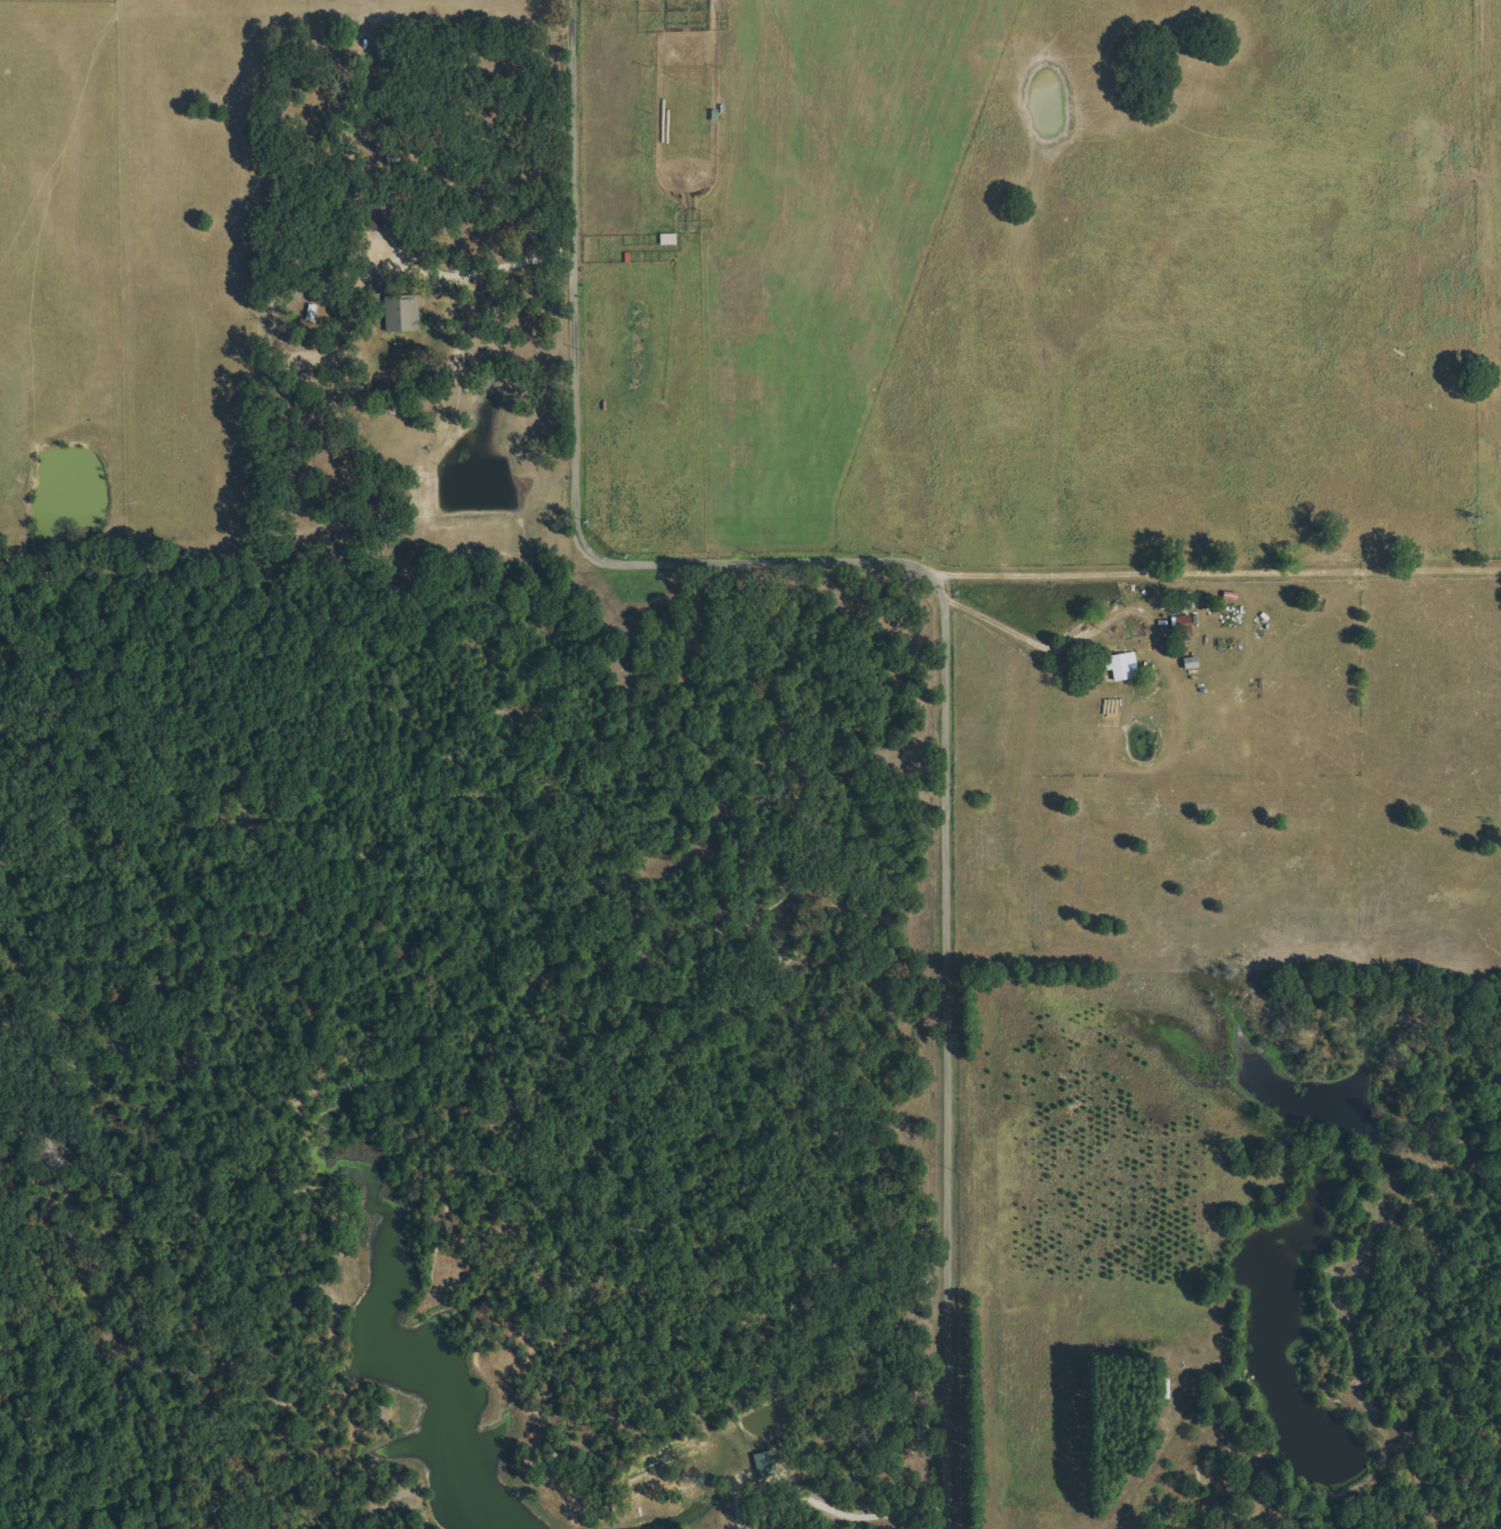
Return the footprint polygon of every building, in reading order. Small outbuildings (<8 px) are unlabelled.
[(379,278),(379,294),(395,293),(395,277),(379,278)] [(388,297),(389,332),(422,330),(421,299),(402,299),(402,296),(388,297)] [(1114,656),(1119,682),(1141,678),(1137,652),(1114,656)] [(1188,658),(1189,669),(1203,668),(1203,657),(1188,658)]
